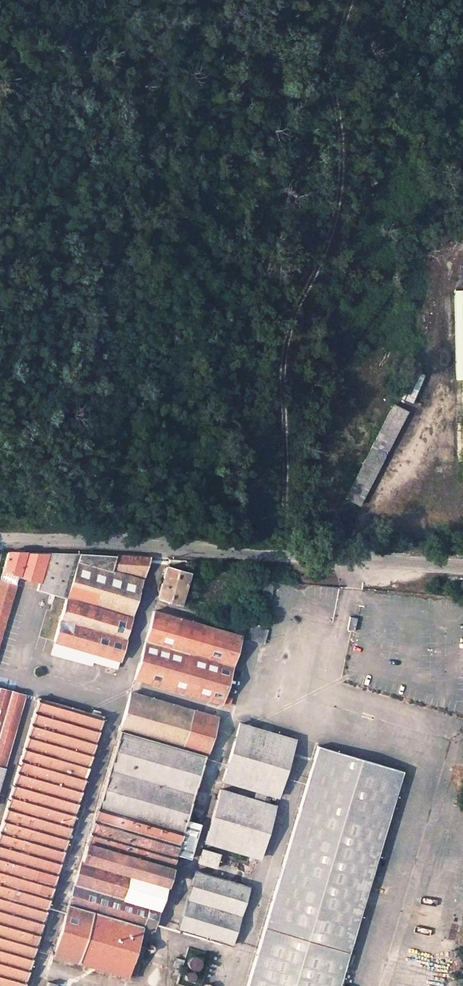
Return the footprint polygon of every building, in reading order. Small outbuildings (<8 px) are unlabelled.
[(434,234),(439,243),(446,239),(441,230),(434,234)] [(452,291),(454,377),(462,378),(462,439),(462,291),(452,291)] [(423,374),(406,366),(394,395),(410,403),(423,374)] [(404,413),(392,406),(346,497),(358,503),(404,413)] [(118,659),(148,557),(76,553),(7,553),(0,576),(0,635),(18,575),(39,581),(37,589),(66,597),(54,641),(118,659)] [(187,573),(166,567),(157,597),(167,600),(167,603),(177,605),(187,573)] [(266,579),(260,578),(256,602),(270,605),(274,586),(265,585),(266,579)] [(238,637),(154,611),(134,678),(220,703),(238,637)] [(265,629),(249,625),(248,630),(264,634),(265,629)] [(248,630),(245,639),(262,643),(264,634),(248,630)] [(54,641),(50,654),(91,667),(93,663),(115,670),(118,659),(54,641)] [(0,688),(0,776),(23,694),(0,688)] [(213,716),(130,692),(55,953),(138,978),(213,716)] [(36,701),(0,826),(0,985),(23,985),(101,721),(36,701)] [(293,739),(238,723),(204,841),(258,857),(293,739)] [(317,746),(247,985),(338,985),(402,771),(317,746)] [(220,854),(202,848),(198,862),(215,868),(220,854)] [(249,887),(195,871),(178,927),(231,944),(249,887)] [(188,948),(184,961),(175,957),(172,967),(181,969),(177,982),(189,985),(199,985),(210,954),(188,948)]
